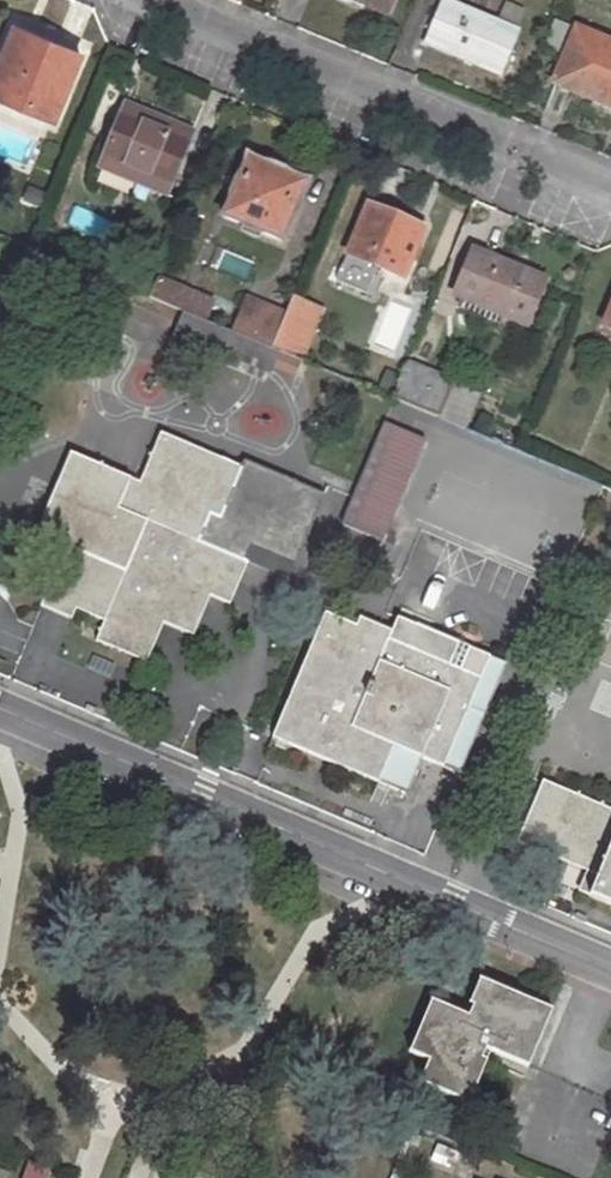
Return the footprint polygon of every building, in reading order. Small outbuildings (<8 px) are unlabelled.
[(383,14),(389,0),(350,0),(383,14)] [(424,44),(500,76),(518,33),(442,2),(424,44)] [(12,35),(33,44),(36,37),(15,28),(12,35)] [(610,109),(610,45),(575,30),(552,84),(610,109)] [(27,99),(23,108),(53,121),(77,62),(49,51),(52,44),(36,37),(33,44),(12,35),(0,64),(0,88),(27,99)] [(80,56),(52,44),(49,51),(77,62),(80,56)] [(23,108),(27,99),(0,88),(0,98),(23,108)] [(125,106),(100,168),(167,196),(192,134),(125,106)] [(280,242),(306,182),(246,156),(221,218),(280,242)] [(423,230),(367,207),(347,256),(403,279),(423,230)] [(544,282),(472,252),(453,297),(461,300),(501,317),(525,328),(544,282)] [(185,314),(193,318),(202,297),(157,278),(148,299),(185,314)] [(245,300),(231,333),(270,350),(284,317),(245,300)] [(458,309),(498,326),(501,317),(461,300),(458,309)] [(300,363),(320,315),(296,304),(276,352),(300,363)] [(602,327),(610,331),(610,307),(602,327)] [(193,318),(185,314),(173,342),(265,381),(276,352),(270,350),(231,333),(193,318)] [(452,385),(406,365),(391,401),(438,421),(452,385)] [(383,424),(340,526),(381,543),(424,441),(383,424)] [(75,610),(102,622),(94,642),(145,664),(163,625),(192,637),(210,598),(229,606),(247,564),(243,562),(250,547),(294,566),(324,495),(238,459),(235,465),(154,431),(133,480),(70,453),(35,535),(75,552),(67,569),(57,565),(43,596),(75,610)] [(294,566),(250,547),(243,562),(247,564),(287,581),(294,566)] [(39,606),(71,620),(75,610),(43,596),(39,606)] [(271,739),(378,784),(405,796),(421,759),(459,775),(505,665),(397,620),(391,632),(388,641),(355,628),(324,615),(271,739)] [(355,628),(388,641),(391,632),(359,619),(355,628)] [(542,782),(516,843),(597,877),(588,897),(610,907),(610,811),(542,782)] [(433,1003),(411,1055),(428,1062),(419,1083),(468,1105),(488,1062),(482,1059),(487,1050),(528,1067),(551,1010),(481,981),(470,1005),(473,1006),(468,1017),(433,1003)] [(432,1163),(454,1172),(461,1154),(439,1145),(432,1163)]
